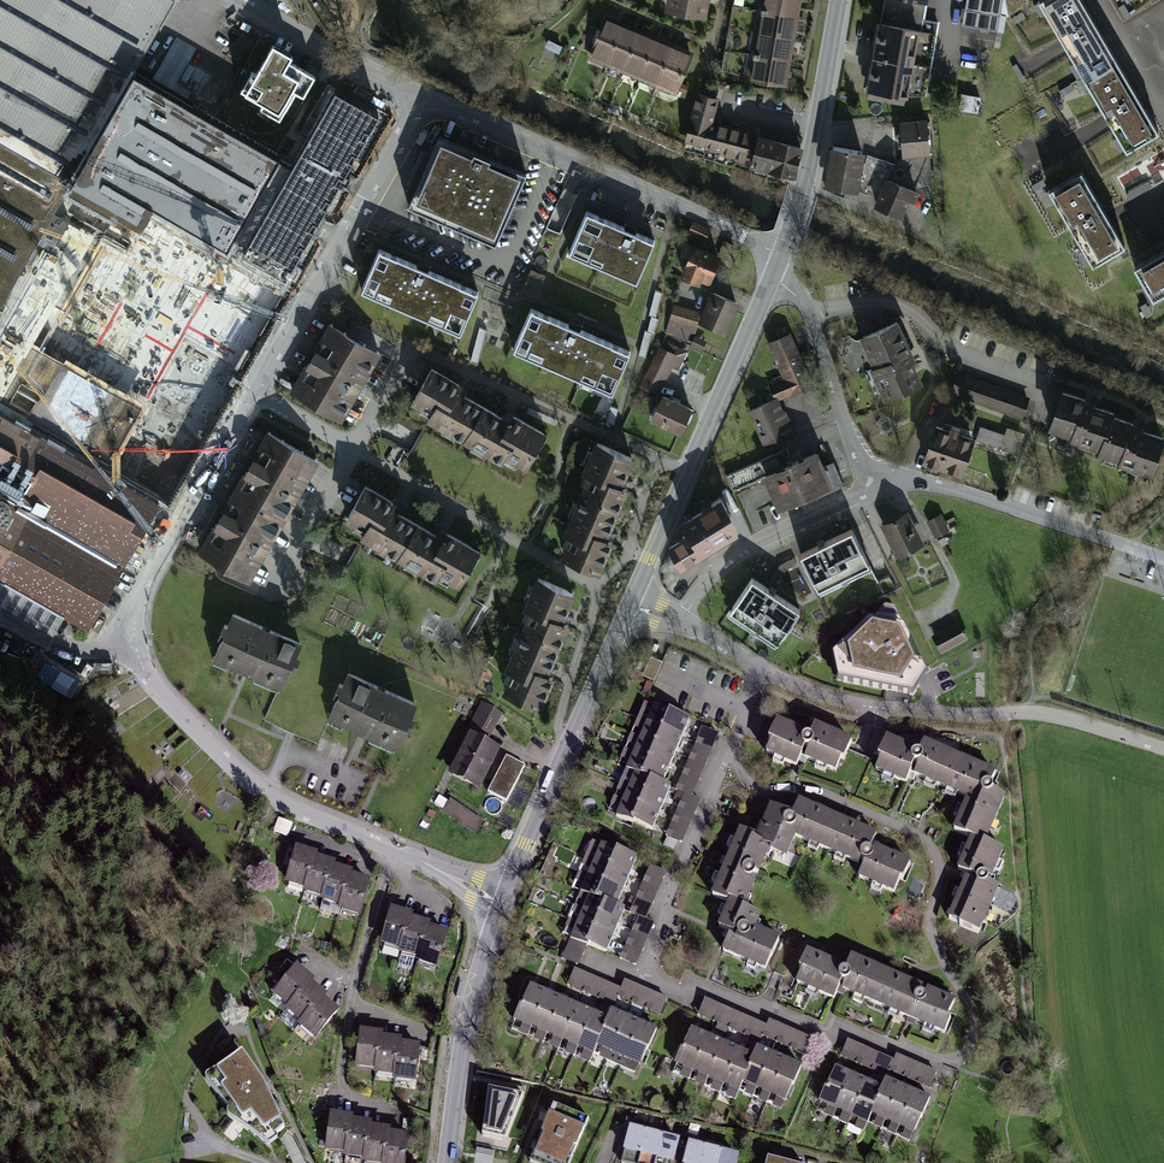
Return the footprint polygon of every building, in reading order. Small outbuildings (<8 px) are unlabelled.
[(666,16),(708,22),(712,0),(669,0),(666,16)] [(747,80),(786,87),(802,0),(761,0),(747,80)] [(965,26),(999,33),(1000,16),(1030,7),(1030,0),(969,0),(965,26)] [(1160,132),(1083,0),(1045,0),(1132,149),(1160,132)] [(694,58),(607,23),(590,63),(677,98),(694,58)] [(917,33),(878,27),(866,98),(905,104),(917,33)] [(287,61),(292,51),(270,41),(245,92),(283,111),(294,89),(304,94),(314,74),(287,61)] [(201,83),(171,67),(157,93),(187,109),(201,83)] [(379,108),(350,94),(335,124),(354,133),(344,154),(354,159),(379,108)] [(965,95),(963,110),(977,112),(979,97),(965,95)] [(721,102),(696,96),(683,148),(749,164),(756,136),(715,126),(721,102)] [(137,113),(118,144),(171,177),(190,146),(137,113)] [(928,124),(900,126),(903,166),(931,164),(928,124)] [(798,142),(762,133),(754,167),(790,175),(798,142)] [(525,180),(437,143),(407,212),(496,249),(525,180)] [(0,145),(0,313),(72,186),(0,145)] [(345,164),(318,150),(305,176),(332,190),(345,164)] [(866,158),(832,152),(826,190),(860,195),(866,158)] [(229,182),(187,160),(180,175),(222,196),(229,182)] [(323,222),(237,175),(208,229),(261,258),(274,233),(307,251),(323,222)] [(1123,247),(1083,176),(1055,191),(1096,263),(1123,247)] [(919,195),(886,183),(876,211),(902,221),(908,205),(914,207),(919,195)] [(75,214),(40,273),(102,308),(111,313),(174,349),(160,374),(140,410),(181,431),(201,395),(213,368),(201,361),(234,301),(244,307),(231,327),(257,338),(274,309),(249,294),(253,289),(230,277),(231,272),(102,198),(89,221),(75,214)] [(654,247),(586,217),(569,257),(636,286),(654,247)] [(710,233),(693,225),(688,236),(705,244),(710,233)] [(478,292),(379,249),(361,290),(461,332),(478,292)] [(722,261),(692,250),(679,282),(709,294),(722,261)] [(1156,300),(1163,296),(1163,255),(1139,269),(1156,300)] [(40,273),(0,345),(0,420),(29,437),(102,308),(40,273)] [(739,308),(712,296),(698,327),(725,339),(739,308)] [(701,315),(676,307),(671,323),(697,331),(701,315)] [(630,351),(530,308),(513,349),(613,392),(630,351)] [(174,349),(111,313),(44,445),(101,478),(140,410),(160,374),(174,349)] [(378,352),(331,324),(293,391),(340,418),(378,352)] [(895,328),(861,345),(874,372),(870,374),(885,405),(921,387),(909,362),(911,361),(895,328)] [(780,378),(768,382),(775,401),(803,390),(808,373),(793,335),(767,345),(780,378)] [(667,346),(660,353),(642,387),(658,396),(673,369),(678,372),(686,357),(667,346)] [(464,439),(483,407),(464,396),(463,392),(457,389),(459,385),(432,369),(413,401),(423,407),(424,405),(433,410),(428,419),(446,428),(447,426),(456,431),(455,433),(464,439)] [(1032,404),(960,377),(953,396),(1025,424),(1032,404)] [(1062,398),(1050,436),(1076,445),(1075,449),(1099,457),(1098,461),(1154,480),(1163,450),(1163,442),(1109,423),(1111,418),(1087,410),(1088,407),(1062,398)] [(774,400),(749,412),(764,445),(789,433),(774,400)] [(693,415),(663,401),(651,425),(682,440),(693,415)] [(483,407),(464,439),(474,445),(475,442),(484,447),(483,450),(502,461),(505,454),(525,466),(532,453),(539,452),(537,446),(544,433),(513,416),(511,419),(506,416),(502,418),(483,407)] [(88,635),(159,511),(101,478),(44,445),(29,437),(0,420),(0,585),(88,635)] [(979,427),(976,441),(994,445),(997,431),(979,427)] [(235,492),(282,519),(316,460),(269,433),(235,492)] [(974,446),(934,434),(924,468),(964,480),(974,446)] [(636,464),(596,448),(585,478),(589,480),(565,540),(570,542),(560,565),(600,581),(614,547),(609,545),(629,494),(625,492),(636,464)] [(763,477),(775,508),(841,483),(828,452),(763,477)] [(398,556),(416,524),(397,513),(397,509),(391,506),(393,502),(365,486),(347,519),(357,524),(358,522),(367,527),(362,536),(398,556)] [(282,519),(235,492),(201,551),(248,577),(282,519)] [(714,511),(686,528),(703,556),(731,539),(714,511)] [(912,516),(882,529),(897,563),(926,550),(912,516)] [(942,517),(929,523),(936,541),(949,535),(942,517)] [(416,524),(398,556),(435,578),(439,572),(459,583),(466,571),(472,569),(471,563),(477,551),(447,533),(445,537),(439,534),(436,535),(416,524)] [(854,535),(802,560),(820,597),(872,572),(854,535)] [(955,541),(949,545),(956,556),(962,552),(955,541)] [(679,548),(668,553),(679,574),(690,568),(679,548)] [(574,600),(535,585),(523,615),(530,617),(507,675),(512,677),(504,699),(543,714),(556,681),(550,679),(569,630),(563,628),(574,600)] [(800,617),(752,585),(731,618),(779,649),(800,617)] [(299,643),(233,614),(229,625),(225,624),(221,633),(224,635),(213,660),(278,689),(299,643)] [(870,616),(837,648),(841,670),(911,685),(924,666),(903,622),(870,616)] [(961,624),(934,637),(942,655),(969,642),(961,624)] [(663,664),(651,659),(643,678),(654,683),(663,664)] [(414,703),(349,673),(328,720),(393,749),(405,724),(408,725),(412,716),(409,714),(414,703)] [(505,720),(482,708),(471,729),(494,741),(505,720)] [(646,728),(684,742),(690,726),(652,712),(646,728)] [(639,744),(678,758),(684,742),(646,728),(639,744)] [(700,729),(676,791),(683,793),(664,845),(681,851),(700,800),(696,799),(719,736),(700,729)] [(810,744),(778,730),(765,761),(798,776),(802,766),(837,782),(852,749),(815,733),(810,744)] [(501,758),(471,741),(448,782),(479,799),(501,758)] [(632,760),(672,774),(678,758),(639,744),(632,760)] [(942,795),(955,762),(924,749),(921,758),(886,744),(873,776),(907,789),(910,782),(942,795)] [(633,778),(665,791),(672,774),(632,760),(626,776),(633,778)] [(524,771),(506,761),(488,796),(506,806),(524,771)] [(955,762),(942,795),(967,805),(954,836),(973,843),(991,851),(1011,803),(992,795),(999,780),(955,762)] [(663,806),(668,792),(665,791),(633,778),(627,792),(663,806)] [(658,819),(663,806),(627,792),(622,805),(658,819)] [(451,803),(444,813),(475,835),(482,825),(451,803)] [(653,833),(658,819),(622,805),(617,819),(653,833)] [(827,856),(838,827),(799,812),(795,822),(770,812),(759,840),(754,851),(768,857),(787,864),(795,843),(827,856)] [(280,821),(276,833),(288,837),(292,824),(280,821)] [(838,827),(827,856),(863,870),(857,885),(897,900),(909,869),(875,856),(868,853),(873,841),(838,827)] [(754,851),(759,840),(738,832),(711,901),(726,908),(745,915),(768,857),(754,851)] [(991,851),(973,843),(971,846),(959,877),(969,881),(949,929),(980,941),(1000,892),(993,889),(1007,857),(991,851)] [(629,880),(636,862),(601,848),(594,866),(629,880)] [(321,858),(294,852),(286,887),(303,892),(302,896),(322,901),(321,906),(342,911),(341,915),(359,919),(367,887),(353,883),(355,875),(337,871),(338,866),(320,862),(321,858)] [(622,897),(629,880),(594,866),(587,883),(622,897)] [(649,866),(631,914),(637,916),(621,961),(639,967),(654,924),(649,922),(666,873),(649,866)] [(615,914),(622,897),(587,883),(580,901),(587,904),(615,914)] [(615,914),(587,904),(582,917),(616,930),(621,917),(615,914)] [(745,915),(726,908),(716,933),(729,938),(720,960),(767,979),(781,943),(758,934),(763,922),(745,915)] [(415,919),(390,912),(380,950),(400,955),(399,959),(416,963),(415,967),(439,973),(448,938),(429,933),(431,928),(414,923),(415,919)] [(616,930),(582,917),(577,929),(611,943),(616,930)] [(611,943),(577,929),(572,942),(564,960),(578,966),(585,948),(606,956),(611,943)] [(878,1013),(892,979),(853,963),(849,973),(824,963),(809,957),(795,991),(837,1008),(841,998),(878,1013)] [(284,988),(273,1000),(286,1010),(283,1014),(297,1026),(295,1028),(314,1044),(336,1018),(322,1006),(325,1002),(309,988),(312,984),(289,966),(276,981),(284,988)] [(668,998),(624,984),(622,988),(574,972),(569,988),(662,1018),(668,998)] [(892,979),(878,1013),(944,1041),(958,1007),(892,979)] [(548,997),(533,991),(518,1025),(533,1031),(548,997)] [(563,1004),(548,997),(533,1031),(548,1038),(563,1004)] [(578,1010),(563,1004),(548,1038),(563,1044),(578,1010)] [(593,1016),(578,1010),(563,1044),(578,1050),(593,1016)] [(625,1021),(612,1015),(608,1023),(597,1048),(611,1054),(625,1021)] [(608,1023),(593,1016),(578,1050),(593,1057),(597,1048),(608,1023)] [(638,1026),(625,1021),(611,1054),(624,1059),(638,1026)] [(651,1032),(638,1026),(624,1059),(637,1065),(651,1032)] [(385,1035),(359,1033),(355,1072),(375,1074),(374,1079),(393,1081),(393,1087),(415,1089),(419,1051),(401,1049),(402,1043),(384,1041),(385,1035)] [(706,1041),(690,1035),(676,1066),(692,1073),(706,1041)] [(722,1048),(706,1041),(692,1073),(708,1080),(722,1048)] [(938,1073),(848,1041),(841,1059),(931,1091),(938,1073)] [(737,1055),(722,1048),(708,1080),(724,1086),(737,1055)] [(753,1062),(743,1087),(756,1093),(771,1059),(757,1053),(753,1062)] [(244,1054),(219,1070),(226,1078),(216,1084),(230,1109),(236,1104),(243,1116),(239,1119),(257,1133),(265,1128),(275,1136),(285,1128),(263,1085),(244,1054)] [(753,1062),(737,1055),(724,1086),(740,1093),(743,1087),(753,1062)] [(771,1059),(756,1093),(770,1099),(785,1065),(771,1059)] [(785,1065),(770,1099),(784,1105),(798,1071),(785,1065)] [(850,1080),(834,1073),(821,1105),(836,1112),(850,1080)] [(502,1086),(476,1079),(469,1107),(495,1113),(502,1086)] [(865,1087),(850,1080),(836,1112),(852,1118),(865,1087)] [(881,1093),(870,1119),(884,1125),(899,1090),(885,1084),(881,1093)] [(533,1095),(512,1087),(498,1123),(520,1131),(533,1095)] [(881,1093),(865,1087),(852,1118),(868,1125),(870,1119),(881,1093)] [(899,1090),(884,1125),(897,1130),(912,1095),(899,1090)] [(912,1095),(897,1130),(911,1136),(925,1101),(912,1095)] [(553,1105),(529,1162),(530,1162),(570,1162),(589,1120),(553,1105)] [(331,1118),(327,1156),(345,1158),(344,1162),(406,1162),(408,1141),(391,1140),(392,1134),(373,1132),(374,1127),(355,1125),(355,1120),(331,1118)] [(632,1133),(624,1162),(739,1162),(740,1160),(632,1133)]
